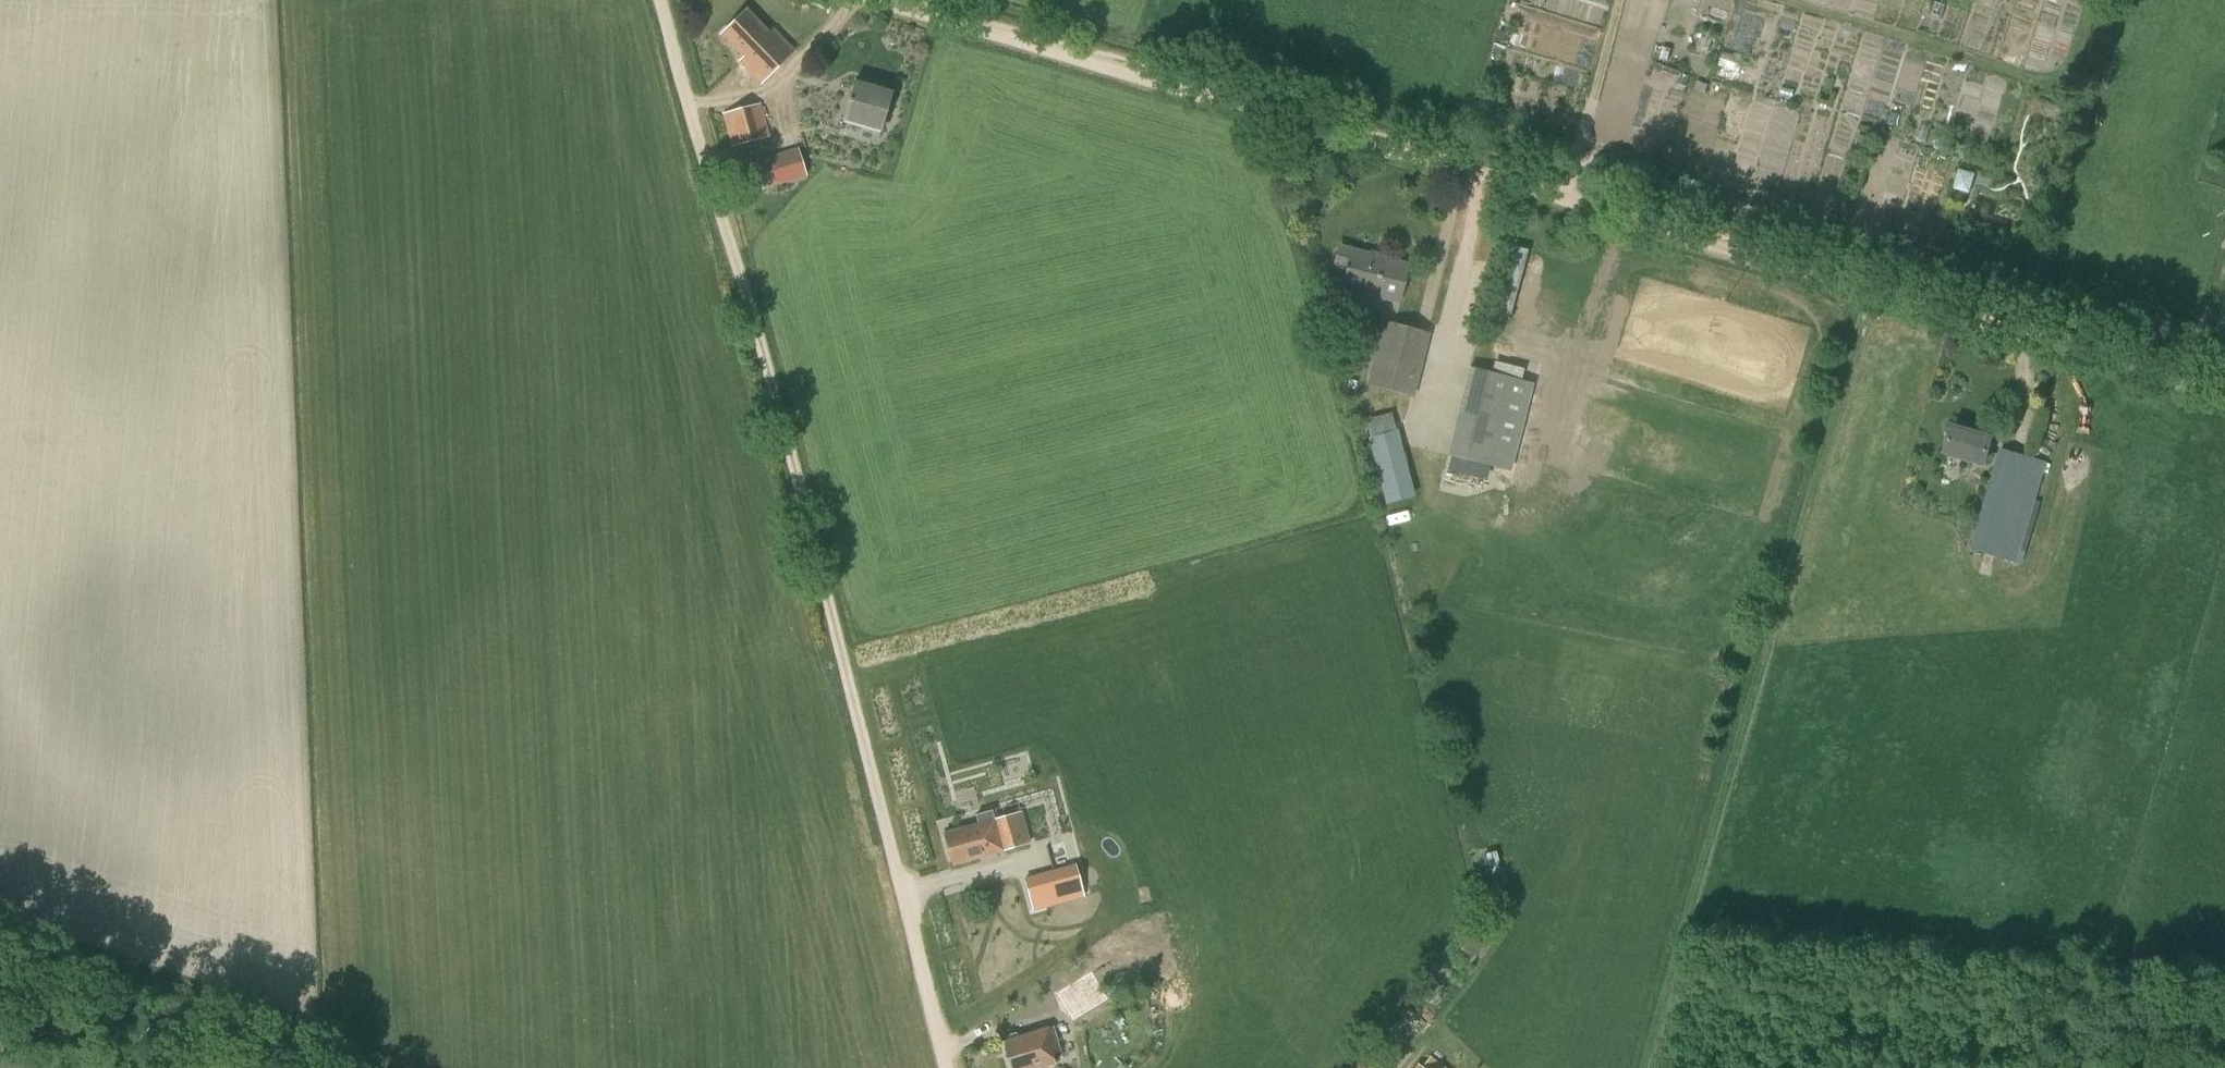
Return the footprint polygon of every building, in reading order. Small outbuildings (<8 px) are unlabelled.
[(768,33),(746,11),(721,35),(743,58),(739,61),(762,84),(801,46),(786,31),(779,37),(772,30),(768,33)] [(853,83),(843,121),(881,132),(892,94),(853,83)] [(722,115),(732,149),(770,138),(767,129),(764,115),(760,104),(722,115)] [(806,177),(798,149),(754,162),(762,190),(806,177)] [(1335,262),(1339,268),(1347,270),(1343,288),(1398,302),(1408,264),(1343,249),(1338,252),(1335,262)] [(1366,385),(1413,398),(1429,333),(1382,322),(1366,385)] [(1468,366),(1446,456),(1511,471),(1533,382),(1468,366)] [(1953,427),(1946,453),(1983,464),(1991,438),(1953,427)] [(1969,551),(2017,564),(2047,463),(2000,449),(1969,551)] [(944,834),(953,865),(1029,844),(1021,813),(944,834)] [(1024,879),(1033,909),(1084,894),(1076,865),(1024,879)] [(1485,874),(1488,894),(1504,892),(1500,871),(1485,874)] [(1453,953),(1469,965),(1490,936),(1474,924),(1453,953)] [(1049,993),(1047,991),(1025,1008),(1033,1017),(1053,1001),(1063,1012),(1084,995),(1069,977),(1049,993)] [(1052,1028),(1003,1043),(1011,1067),(1043,1067),(1055,1064),(1052,1056),(1060,1053),(1052,1028)] [(1433,1054),(1429,1062),(1440,1067),(1457,1067),(1433,1054)]
